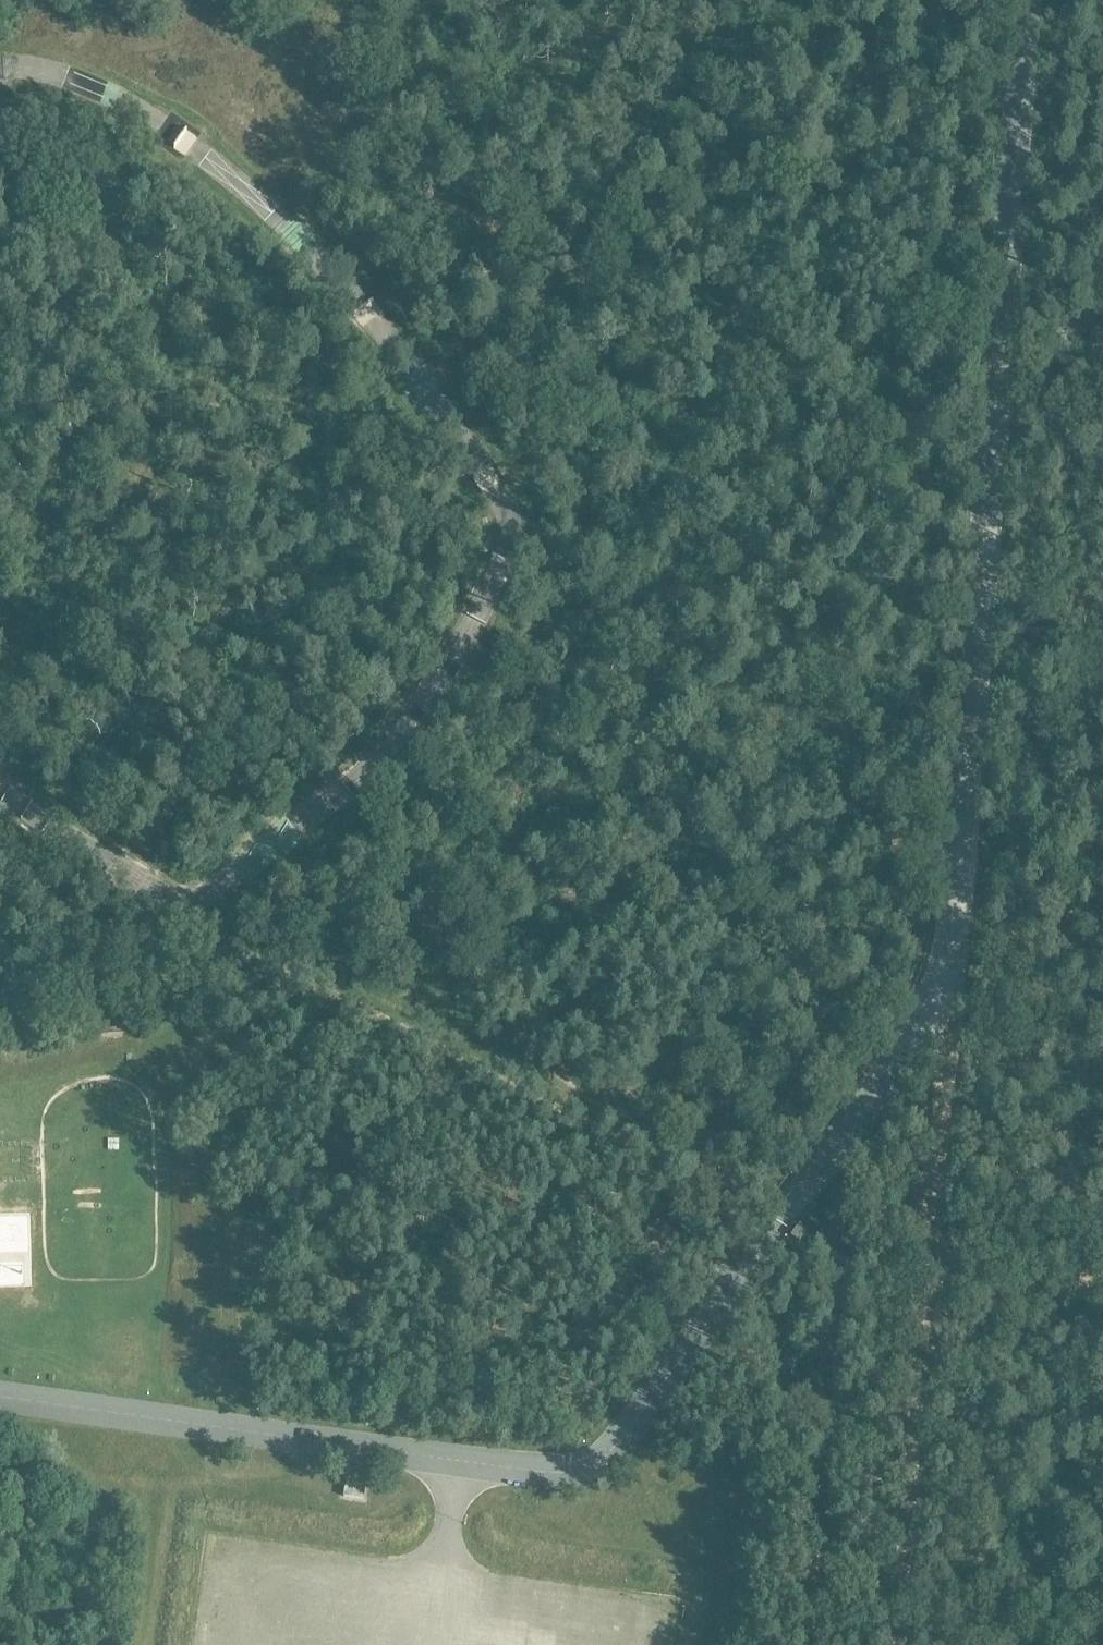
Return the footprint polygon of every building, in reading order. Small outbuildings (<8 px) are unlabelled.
[(345,1483),(343,1497),(364,1499),(365,1486),(345,1483)]
